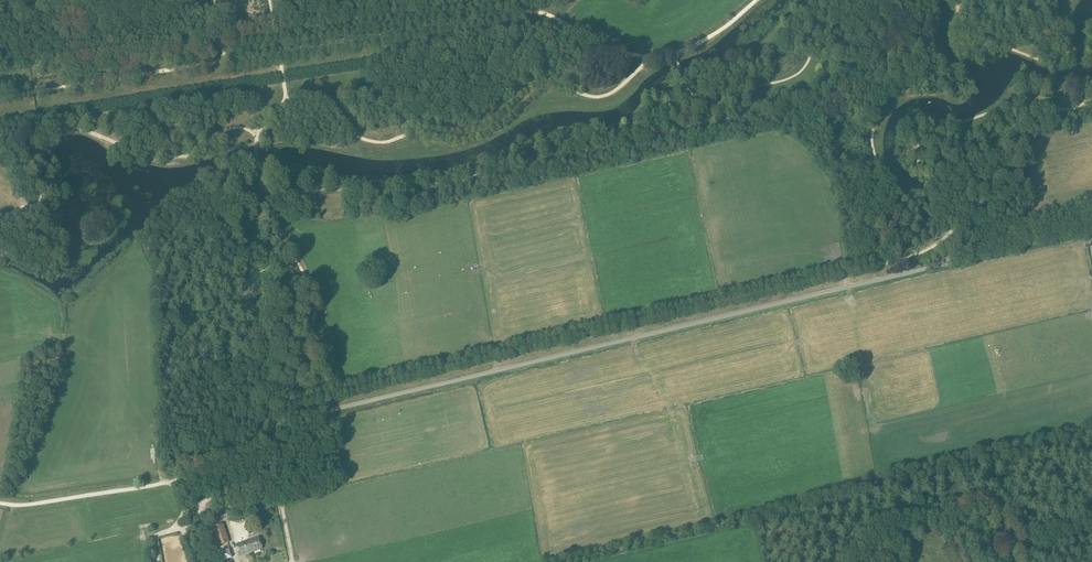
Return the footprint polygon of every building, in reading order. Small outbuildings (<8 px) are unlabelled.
[(215,516),(216,521),(227,517),(225,512),(215,516)] [(209,528),(210,532),(215,547),(227,543),(221,524),(209,528)] [(203,543),(199,530),(191,532),(195,546),(203,543)] [(239,556),(262,549),(258,537),(235,545),(239,556)]
